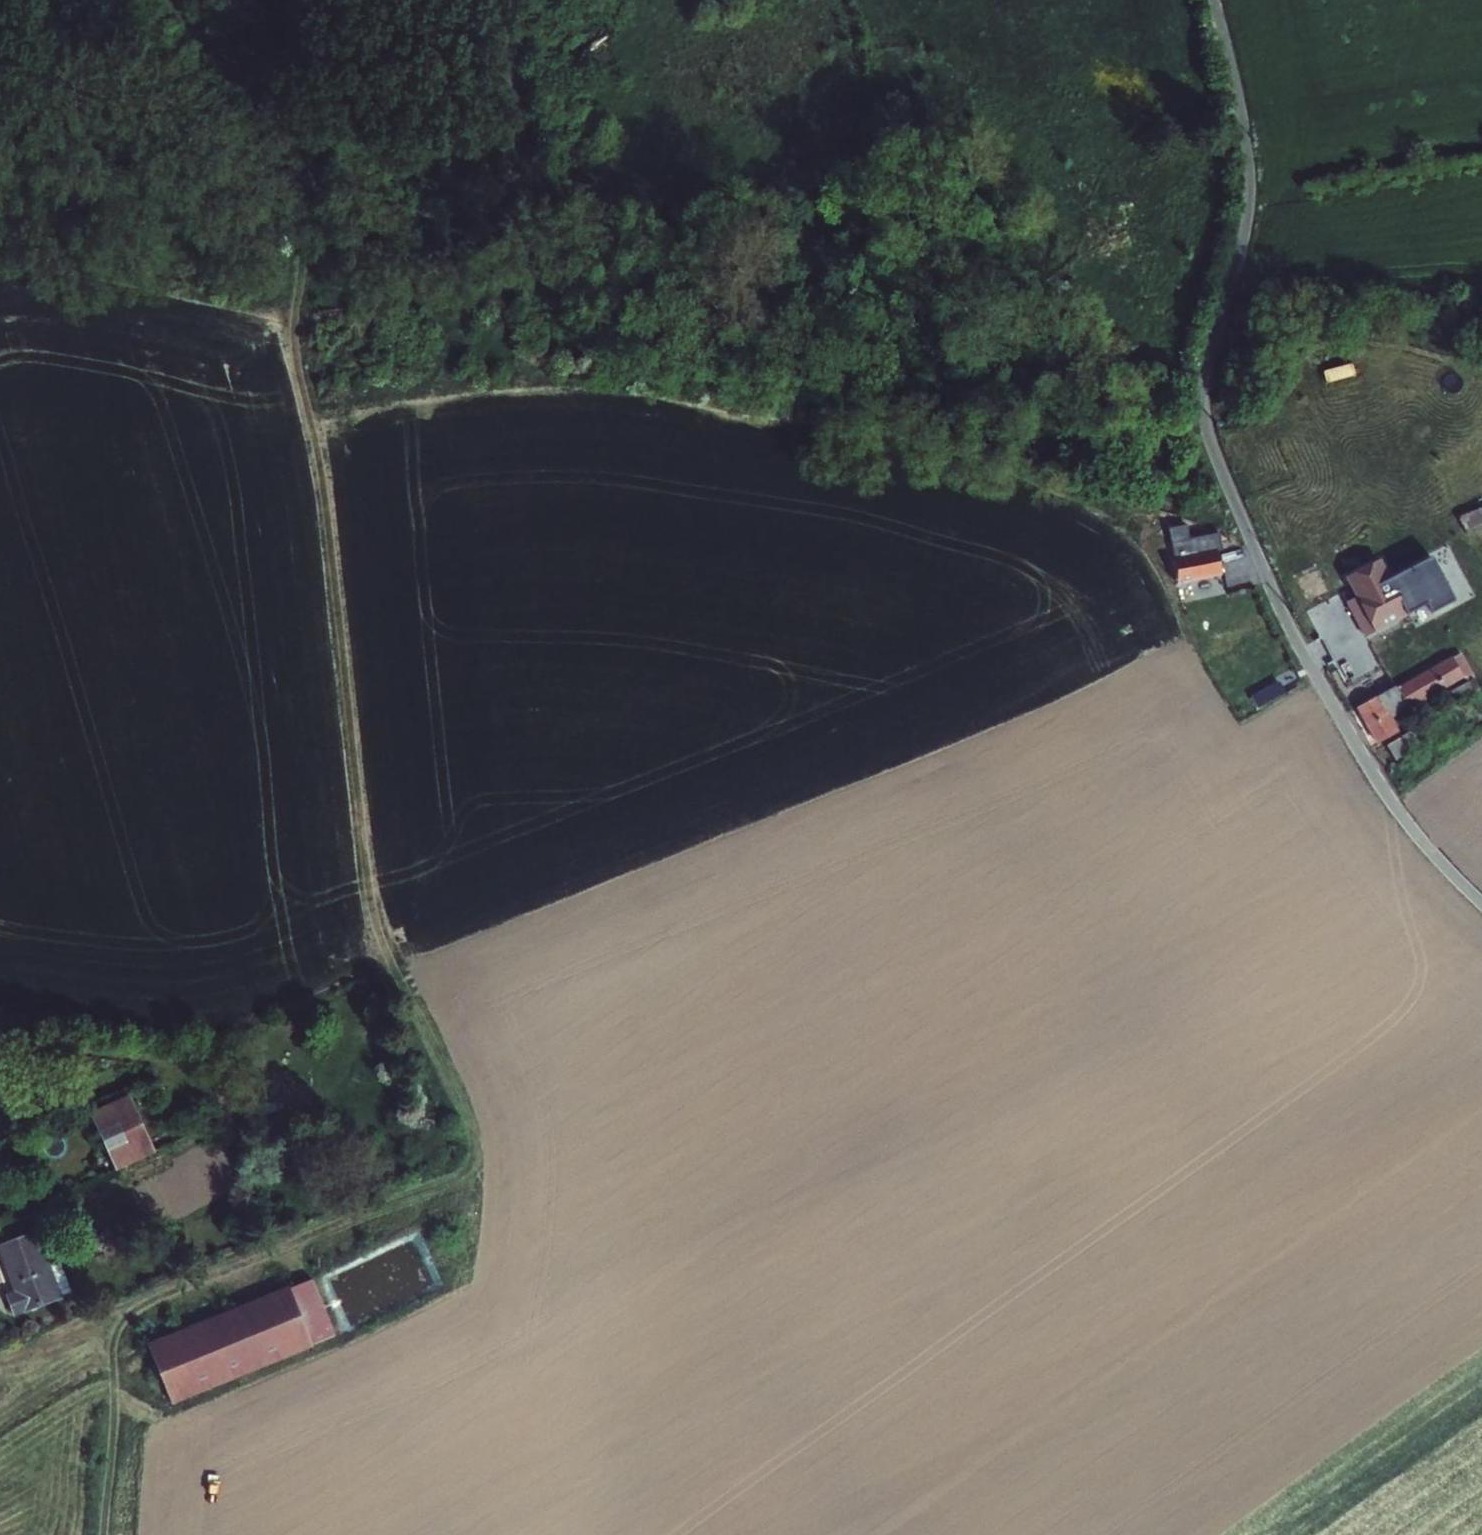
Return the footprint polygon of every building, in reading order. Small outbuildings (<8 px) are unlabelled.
[(550,94),(537,94),(538,108),(550,108),(550,94)] [(1222,553),(1185,561),(1190,586),(1234,576),(1227,543),(1220,544),(1222,553)] [(1395,581),(1388,569),(1357,588),(1391,643),(1422,624),(1415,613),(1428,604),(1408,573),(1395,581)] [(1481,680),(1466,654),(1406,689),(1403,683),(1360,709),(1381,737),(1402,725),(1399,718),(1461,682),(1466,689),(1481,680)] [(1481,693),(1481,683),(1481,680),(1466,689),(1471,699),(1481,693)] [(1406,731),(1402,725),(1381,737),(1386,744),(1406,731)] [(1419,732),(1391,750),(1400,763),(1428,746),(1419,732)] [(138,1101),(93,1120),(117,1175),(162,1156),(138,1101)] [(23,1317),(68,1299),(55,1266),(42,1234),(4,1249),(21,1291),(14,1293),(23,1317)] [(55,1266),(68,1299),(78,1294),(65,1263),(55,1266)] [(313,1281),(147,1349),(171,1406),(337,1339),(313,1281)]
